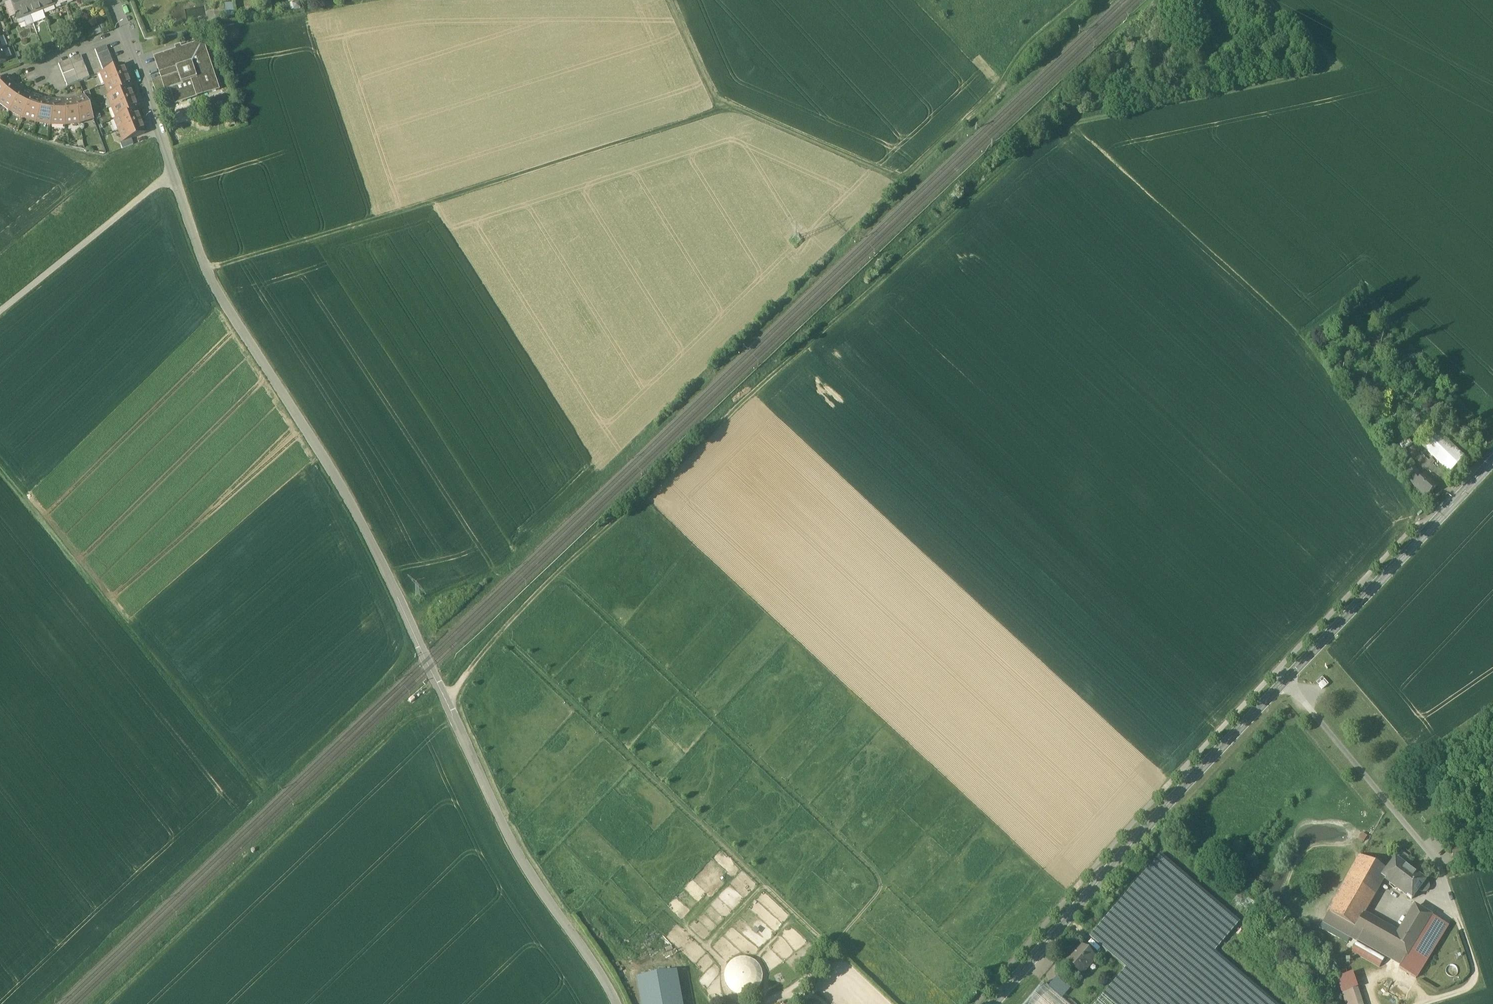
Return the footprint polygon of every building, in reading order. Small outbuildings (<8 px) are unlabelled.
[(10,1),(11,4),(16,17),(17,20),(30,15),(24,0),(13,0),(10,1)] [(38,0),(24,0),(30,15),(34,24),(46,20),(42,11),(38,0)] [(52,0),(38,0),(42,11),(54,6),(52,0)] [(16,17),(11,4),(5,6),(10,18),(15,17),(16,17)] [(228,16),(237,15),(236,5),(227,6),(228,16)] [(30,15),(17,20),(19,24),(27,21),(29,26),(34,24),(30,15)] [(181,50),(177,51),(177,49),(154,57),(161,79),(153,82),(157,94),(170,90),(175,105),(186,101),(185,99),(196,95),(197,98),(198,97),(197,95),(208,91),(209,94),(220,90),(211,62),(209,63),(204,50),(206,49),(203,41),(181,48),(181,50)] [(106,46),(95,50),(97,56),(108,51),(106,46)] [(108,51),(97,56),(99,61),(110,57),(108,51)] [(81,56),(69,60),(72,66),(83,61),(81,56)] [(110,57),(99,61),(101,67),(112,62),(110,57)] [(69,60),(58,64),(60,70),(72,66),(69,60)] [(83,61),(72,66),(74,71),(85,67),(83,61)] [(112,62),(101,67),(103,72),(115,68),(112,62)] [(103,72),(101,73),(106,85),(125,77),(123,73),(125,72),(122,65),(115,68),(103,72)] [(72,66),(60,70),(63,76),(74,71),(72,66)] [(85,67),(74,71),(76,77),(87,72),(85,67)] [(74,71),(63,76),(65,81),(76,77),(74,71)] [(87,72),(76,77),(78,82),(89,78),(87,72)] [(76,77),(65,81),(67,87),(78,82),(76,77)] [(125,77),(106,85),(110,96),(129,88),(129,89),(131,88),(128,81),(127,82),(125,77)] [(4,79),(0,82),(0,101),(13,87),(8,82),(8,83),(4,79)] [(0,101),(0,102),(10,110),(21,94),(22,92),(18,88),(17,89),(13,86),(13,87),(0,101)] [(110,96),(108,97),(113,108),(132,100),(130,96),(132,95),(129,89),(129,88),(110,96)] [(10,110),(9,112),(22,119),(23,117),(31,98),(26,96),(25,96),(21,94),(10,110)] [(36,99),(32,97),(31,98),(23,117),(36,121),(41,103),(42,100),(36,98),(36,99)] [(84,98),(78,99),(79,100),(74,102),(74,103),(78,122),(92,118),(84,98)] [(132,100),(113,108),(117,119),(136,112),(138,111),(135,104),(134,105),(132,100)] [(57,103),(52,103),(52,104),(50,124),(64,124),(63,105),(63,102),(57,102),(57,103)] [(46,104),(41,103),(36,121),(36,123),(50,126),(50,124),(52,104),(46,103),(46,104)] [(68,104),(63,105),(64,124),(64,126),(79,124),(78,122),(74,103),(68,104)] [(117,119),(115,120),(120,131),(139,123),(137,119),(139,118),(136,112),(117,119)] [(139,123),(120,131),(124,142),(131,140),(145,134),(142,127),(141,128),(139,123)] [(124,142),(120,144),(122,149),(133,145),(131,140),(124,142)] [(1464,457),(1434,429),(1420,444),(1426,451),(1415,460),(1424,470),(1425,469),(1427,472),(1428,471),(1434,477),(1435,476),(1441,482),(1464,457)] [(1407,436),(1398,441),(1404,450),(1413,445),(1407,436)] [(1407,456),(1398,462),(1402,467),(1410,461),(1407,456)] [(1410,463),(1402,468),(1414,486),(1421,479),(1410,463)] [(1436,487),(1424,476),(1421,479),(1414,486),(1426,497),(1436,487)] [(1489,839),(1469,844),(1472,854),(1492,849),(1489,839)] [(1161,854),(1090,937),(1126,968),(1095,1003),(1277,1003),(1215,951),(1240,922),(1161,854)] [(1360,856),(1328,913),(1355,928),(1356,928),(1363,917),(1363,916),(1384,877),(1387,871),(1360,856)] [(1427,884),(1395,859),(1387,871),(1384,877),(1412,899),(1418,890),(1421,892),(1424,893),(1426,892),(1427,891),(1428,890),(1429,889),(1429,887),(1429,886),(1428,885),(1427,884)] [(1414,907),(1397,936),(1363,917),(1356,928),(1362,932),(1406,957),(1401,965),(1399,968),(1416,978),(1448,926),(1416,907),(1414,907)] [(1355,928),(1328,913),(1323,922),(1357,941),(1358,941),(1362,932),(1356,928),(1355,928)] [(1406,957),(1362,932),(1358,941),(1386,957),(1401,965),(1406,957)] [(1080,945),(1066,962),(1082,976),(1088,969),(1086,967),(1094,958),(1096,959),(1080,945)] [(764,960),(732,956),(728,991),(754,994),(755,986),(761,986),(764,960)] [(1336,976),(1343,1003),(1360,1003),(1351,971),(1336,976)] [(642,1003),(682,1003),(676,973),(638,980),(642,1003)] [(1045,984),(1028,1003),(1069,1003),(1045,984)]
